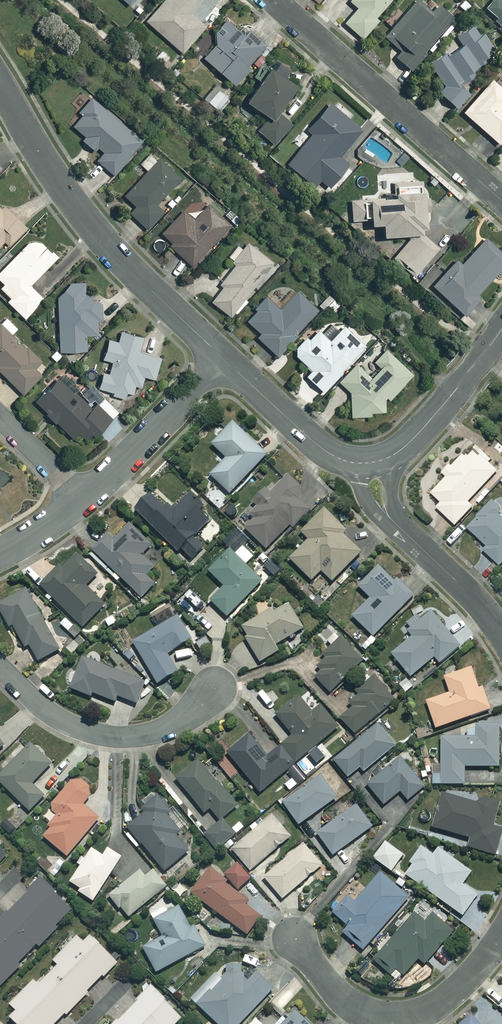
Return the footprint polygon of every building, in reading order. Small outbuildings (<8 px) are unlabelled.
[(144,20),(181,52),(204,25),(189,12),(199,0),(161,0),(144,20)] [(355,6),(342,21),(360,37),(376,19),(373,17),(388,0),(348,0),(355,6)] [(500,0),(489,0),(484,6),(501,24),(501,0),(500,0)] [(429,14),(412,1),(383,36),(399,49),(394,56),(409,68),(451,16),(436,5),(429,14)] [(241,33),(225,19),(211,35),(216,40),(201,56),(233,84),(248,67),(245,65),(264,44),(246,28),(241,33)] [(498,48),(472,20),(455,36),(459,41),(450,50),(446,46),(427,64),(445,84),(438,90),(453,106),(467,94),(459,85),(498,48)] [(288,69),(272,57),(243,98),(266,115),(255,130),(274,144),(290,122),(273,110),(294,81),(284,74),(288,69)] [(489,78),(461,111),(497,142),(501,136),(501,89),(489,78)] [(227,98),(215,88),(205,100),(218,110),(227,98)] [(140,140),(90,97),(78,111),(80,113),(71,124),(83,135),(81,139),(99,154),(95,159),(112,174),(140,140)] [(360,129),(327,101),(304,128),(310,133),(286,162),(312,185),(318,178),(327,186),(346,164),(337,156),(360,129)] [(179,177),(157,157),(123,195),(134,205),(128,212),(145,228),(162,210),(154,203),(179,177)] [(415,186),(414,179),(392,181),(393,193),(365,195),(366,221),(378,220),(379,232),(422,230),(420,185),(415,186)] [(364,219),(364,198),(348,198),(349,219),(364,219)] [(228,225),(206,204),(192,219),(182,209),(161,232),(171,242),(169,245),(190,265),(228,225)] [(2,240),(7,245),(24,227),(2,205),(0,206),(0,242),(2,240)] [(467,224),(456,213),(447,222),(458,233),(467,224)] [(449,235),(440,226),(431,236),(440,244),(449,235)] [(394,258),(412,275),(424,262),(428,266),(440,253),(417,232),(394,258)] [(33,235),(0,268),(0,281),(2,283),(0,285),(0,288),(8,296),(5,300),(23,317),(42,298),(28,284),(55,256),(33,235)] [(484,236),(459,263),(456,261),(432,286),(462,314),(478,297),(474,294),(501,264),(501,254),(484,236)] [(277,268),(246,241),(230,259),(235,262),(220,280),(220,288),(209,300),(229,316),(254,286),(258,290),(277,268)] [(89,299),(83,279),(57,289),(56,295),(57,349),(84,349),(84,334),(96,333),(95,319),(99,319),(99,299),(89,299)] [(316,309),(294,288),(277,306),(265,294),(257,301),(260,304),(245,319),(259,332),(255,336),(276,355),(295,335),(293,333),(316,309)] [(4,316),(0,319),(0,372),(21,393),(39,374),(32,367),(38,362),(9,334),(15,327),(4,316)] [(363,345),(341,325),(328,340),(316,329),(307,339),(305,337),(291,352),(310,369),(304,375),(321,391),(363,345)] [(141,336),(120,330),(116,341),(106,338),(100,358),(111,361),(107,373),(101,371),(96,386),(112,391),(111,394),(123,397),(125,390),(132,392),(134,384),(140,386),(143,375),(154,378),(160,357),(137,350),(141,336)] [(368,411),(382,410),(383,395),(387,399),(411,374),(384,348),(372,360),(379,367),(369,377),(355,363),(338,381),(348,391),(350,416),(368,415),(368,411)] [(80,392),(60,372),(33,399),(71,438),(77,432),(85,440),(115,410),(88,383),(80,392)] [(266,454),(233,422),(211,445),(225,458),(209,475),(229,494),(266,454)] [(497,470),(474,448),(468,454),(461,456),(444,473),(430,492),(441,502),(436,507),(455,524),(474,505),(469,500),(488,479),(494,486),(500,480),(494,474),(497,470)] [(244,525),(265,548),(327,493),(302,464),(273,490),(269,485),(251,501),(255,505),(246,513),(251,519),(244,525)] [(169,514),(148,494),(133,510),(177,553),(179,550),(190,561),(202,549),(192,539),(209,522),(198,512),(202,508),(188,494),(169,514)] [(491,499),(467,527),(487,545),(483,550),(499,564),(501,561),(501,513),(498,510),(500,507),(491,499)] [(360,552),(342,535),(347,531),(323,508),(300,532),(308,539),(289,559),(311,580),(320,571),(331,581),(360,552)] [(149,546),(127,525),(112,540),(106,535),(92,550),(140,598),(154,584),(145,576),(154,567),(141,555),(149,546)] [(251,556),(242,547),(234,555),(228,549),(207,571),(223,587),(209,601),(226,617),(261,581),(244,564),(251,556)] [(97,575),(77,554),(60,570),(58,567),(40,585),(82,627),(104,605),(85,586),(97,575)] [(410,597),(377,565),(357,586),(369,598),(351,616),(372,636),(410,597)] [(26,589),(0,603),(0,612),(9,628),(12,626),(24,648),(28,646),(37,662),(58,650),(26,589)] [(272,612),(265,599),(253,606),(259,615),(238,628),(259,662),(278,651),(274,645),(302,628),(287,603),(272,612)] [(405,633),(410,638),(391,654),(409,677),(433,657),(438,663),(459,647),(429,610),(418,618),(416,615),(406,623),(411,629),(405,633)] [(119,623),(113,615),(105,621),(111,630),(119,623)] [(190,639),(177,616),(132,642),(156,683),(177,671),(167,653),(190,639)] [(363,661),(340,637),(326,651),(325,659),(317,667),(321,671),(314,677),(329,693),(363,661)] [(145,682),(81,658),(70,689),(90,696),(91,693),(115,702),(117,696),(137,704),(145,682)] [(477,689),(470,668),(443,677),(449,693),(426,702),(435,728),(489,709),(481,687),(477,689)] [(394,699),(374,675),(346,699),(352,707),(340,717),(353,734),(394,699)] [(311,712),(298,696),(275,715),(291,735),(283,742),(297,760),(337,727),(319,705),(311,712)] [(498,767),(498,720),(477,720),(477,727),(456,728),(456,735),(440,735),(440,774),(431,774),(431,784),(464,784),(464,767),(498,767)] [(394,745),(377,724),(333,760),(347,777),(359,767),(363,771),(394,745)] [(266,756),(247,733),(225,751),(259,792),(294,764),(279,746),(266,756)] [(31,744),(0,774),(0,783),(28,811),(43,796),(31,783),(51,764),(31,744)] [(424,786),(400,757),(366,785),(383,805),(399,791),(406,800),(424,786)] [(216,783),(198,761),(176,778),(203,813),(209,808),(219,820),(237,806),(218,782),(216,783)] [(306,778),(301,772),(286,784),(291,790),(306,778)] [(335,798),(320,776),(282,802),(298,824),(335,798)] [(89,789),(74,777),(48,808),(58,817),(42,837),(66,856),(98,818),(82,804),(88,797),(89,789)] [(479,804),(442,794),(432,828),(470,838),(467,847),(494,854),(501,829),(492,827),(499,802),(481,797),(479,804)] [(169,811),(156,796),(141,809),(144,812),(127,827),(164,872),(188,852),(174,835),(179,831),(165,814),(169,811)] [(110,802),(101,802),(101,820),(110,820),(110,802)] [(371,827),(355,805),(316,833),(332,855),(371,827)] [(12,811),(0,826),(0,827),(9,834),(21,819),(12,811)] [(289,836),(271,815),(231,849),(250,871),(289,836)] [(234,834),(222,819),(203,835),(216,850),(234,834)] [(402,855),(384,842),(372,858),(390,871),(402,855)] [(320,865),(302,844),(263,877),(281,899),(320,865)] [(432,855),(420,846),(409,862),(412,865),(405,875),(462,915),(476,895),(461,884),(470,872),(437,848),(432,855)] [(102,856),(90,848),(78,865),(79,866),(67,884),(91,901),(121,857),(107,848),(102,856)] [(249,877),(235,863),(223,875),(237,890),(249,877)] [(226,880),(209,867),(190,892),(245,934),(259,916),(243,904),(246,900),(223,883),(226,880)] [(144,877),(139,871),(108,895),(126,918),(165,887),(152,870),(144,877)] [(407,897),(379,873),(354,902),(347,896),(332,913),(348,926),(342,933),(362,950),(407,897)] [(40,880),(0,920),(0,985),(19,966),(17,964),(37,944),(39,946),(56,928),(54,926),(70,911),(40,880)] [(189,928),(177,907),(153,920),(162,936),(142,948),(156,972),(204,945),(193,926),(189,928)] [(424,923),(414,914),(373,960),(397,981),(417,958),(424,964),(452,931),(432,914),(424,923)] [(230,925),(217,923),(215,932),(228,935),(230,925)] [(75,936),(52,961),(56,965),(38,985),(33,980),(9,1005),(15,1011),(9,1018),(15,1023),(55,1023),(102,975),(104,977),(117,963),(89,936),(83,943),(75,936)] [(242,958),(197,1004),(217,1023),(238,1023),(273,989),(242,958)] [(149,986),(137,999),(129,991),(107,1013),(116,1021),(113,1023),(175,1023),(181,1018),(149,986)] [(294,1009),(280,1023),(309,1023),(294,1009)] [(470,1015),(460,1023),(478,1023),(470,1015)]
